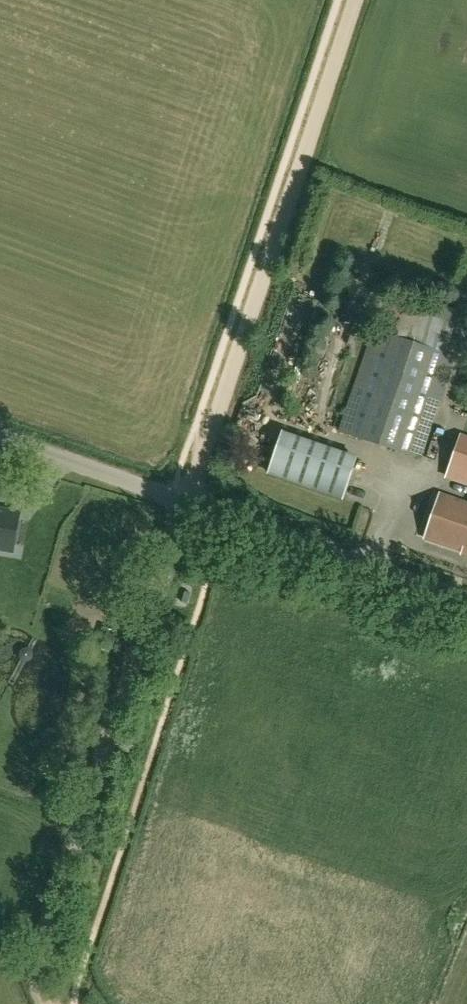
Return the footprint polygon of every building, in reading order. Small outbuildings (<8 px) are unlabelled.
[(454,355),(445,352),(457,309),(395,292),(383,332),(374,329),(340,431),(421,457),(454,355)] [(343,497),(356,458),(281,434),(269,472),(343,497)] [(463,435),(451,467),(451,466),(448,474),(466,481),(466,436),(463,435)] [(441,493),(426,537),(464,550),(465,547),(466,548),(466,501),(441,493)] [(13,552),(19,517),(0,513),(0,549),(13,552)] [(191,593),(185,592),(182,602),(188,604),(191,593)]
